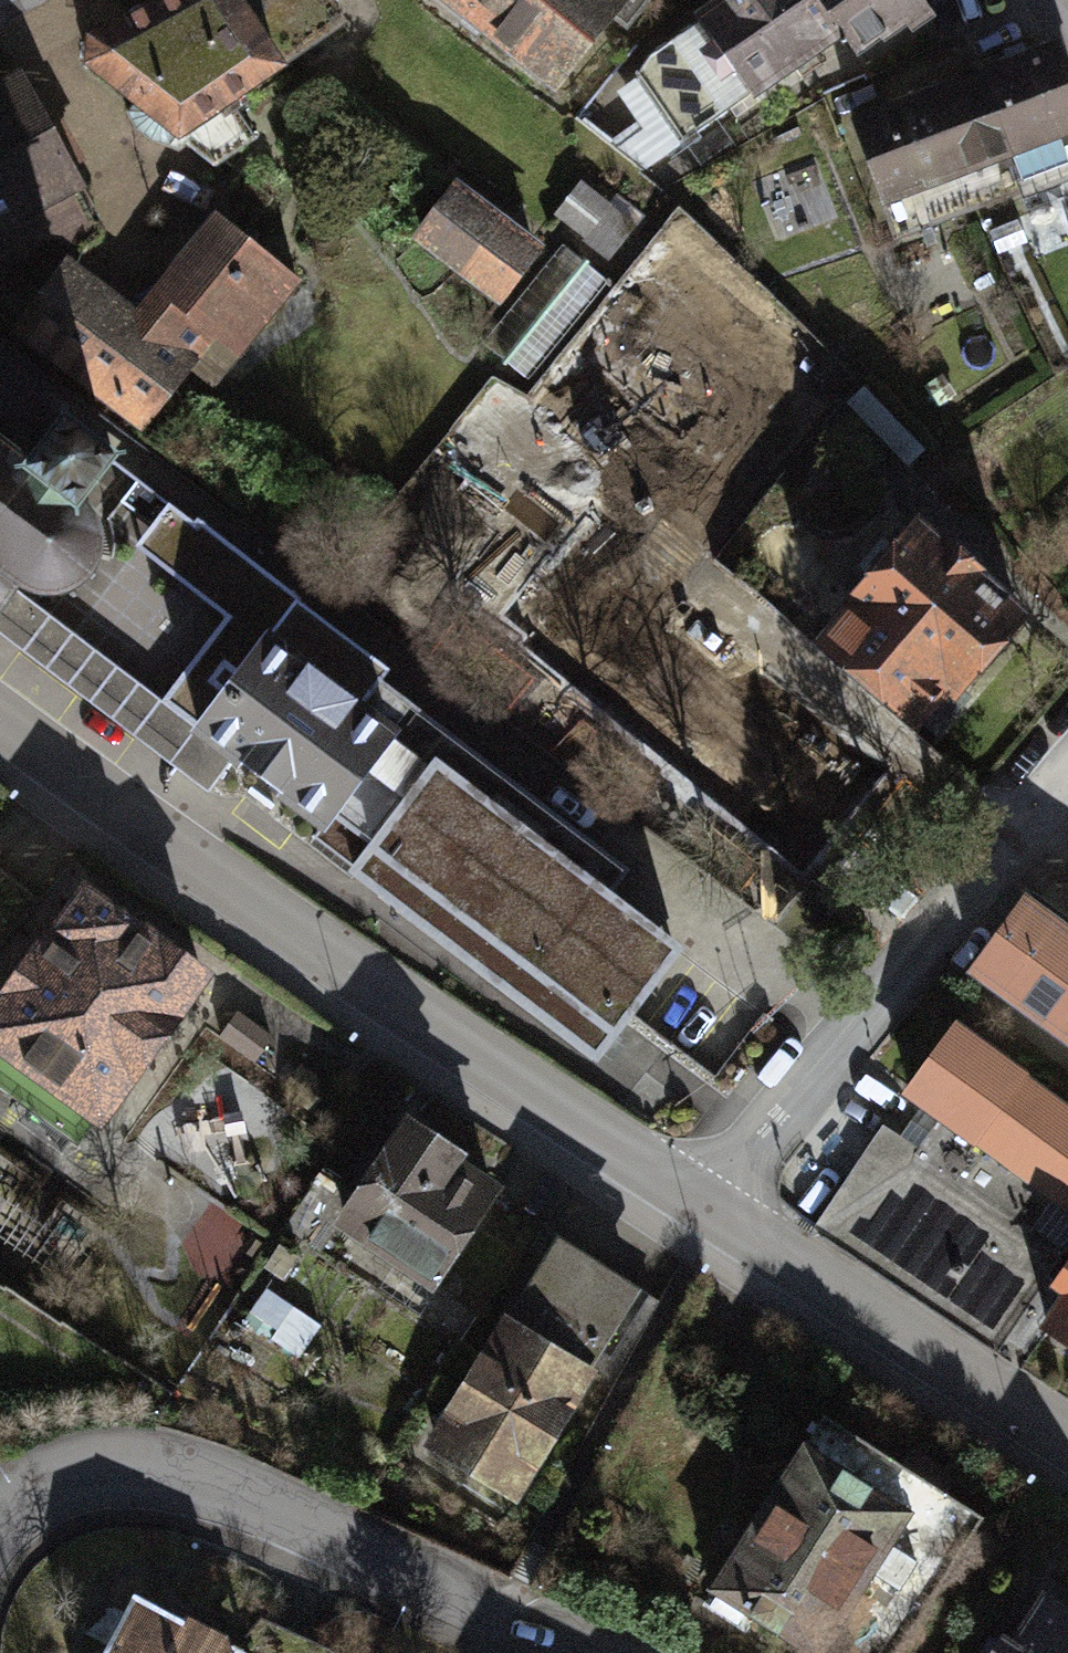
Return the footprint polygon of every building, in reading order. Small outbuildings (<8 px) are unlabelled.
[(89,20),(88,50),(137,93),(131,106),(138,123),(153,135),(170,141),(177,128),(217,162),(259,134),(232,93),(350,16),(339,0),(127,0),(89,20)] [(532,84),(599,0),(426,0),(532,84)] [(930,26),(918,0),(686,0),(685,1),(741,94),(930,26)] [(879,199),(1067,128),(1067,67),(1055,32),(845,111),(879,199)] [(22,63),(0,75),(0,313),(16,322),(69,255),(79,256),(100,225),(78,187),(87,182),(22,63)] [(501,300),(548,239),(460,172),(413,233),(501,300)] [(639,223),(582,177),(554,213),(581,245),(607,264),(639,223)] [(16,322),(12,327),(145,431),(193,370),(213,386),(301,275),(218,210),(139,309),(69,255),(16,322)] [(607,278),(561,242),(482,341),(528,378),(607,278)] [(20,581),(24,576),(44,582),(61,582),(83,575),(99,558),(106,539),(108,521),(101,499),(86,479),(129,420),(70,378),(56,398),(0,356),(0,608),(20,581)] [(195,516),(170,497),(135,542),(228,618),(265,645),(303,594),(199,511),(195,516)] [(802,629),(911,721),(942,685),(950,692),(1029,599),(913,500),(802,629)] [(20,581),(0,608),(0,629),(209,789),(240,748),(170,696),(20,581)] [(228,618),(170,696),(240,748),(330,814),(420,697),(388,672),(395,662),(303,594),(265,645),(228,618)] [(636,861),(420,697),(330,814),(314,835),(601,1053),(692,935),(621,881),(636,861)] [(971,962),(1067,1034),(1067,889),(1041,869),(971,962)] [(0,1024),(0,1062),(94,1126),(211,953),(99,878),(0,1024)] [(1025,1070),(1027,1066),(952,1014),(898,1089),(936,1118),(918,1146),(881,1122),(812,1227),(996,1351),(1061,1245),(1033,1227),(1049,1199),(1067,1212),(1067,1101),(1025,1070)] [(337,1213),(442,1283),(523,1154),(418,1086),(337,1213)] [(565,1224),(444,1446),(535,1496),(657,1274),(565,1224)] [(1046,1280),(1058,1288),(1036,1323),(1067,1344),(1067,1246),(1046,1280)] [(840,1398),(722,1576),(839,1652),(907,1652),(1004,1506),(840,1398)] [(150,1574),(109,1652),(265,1652),(272,1640),(150,1574)] [(1038,1584),(1008,1631),(999,1625),(982,1652),(1067,1652),(1067,1603),(1038,1584)]
